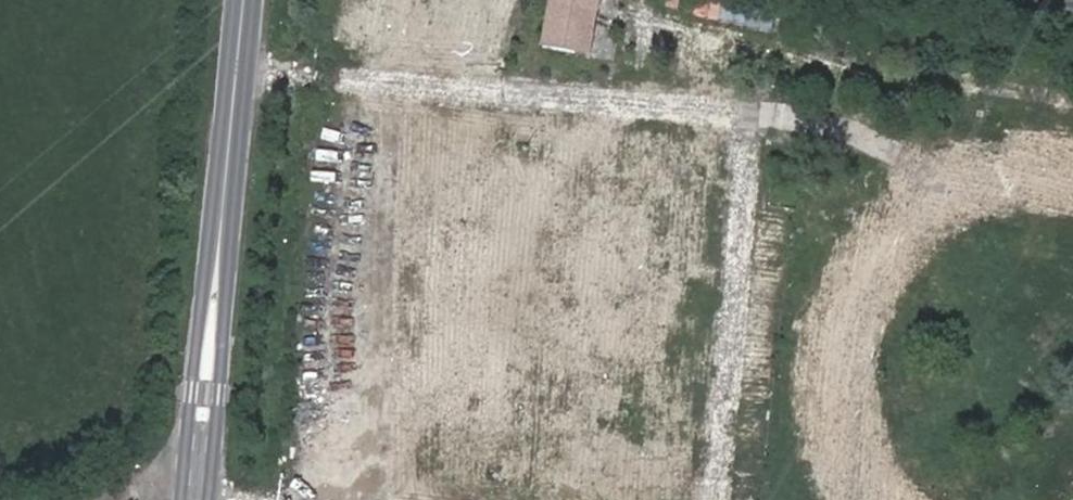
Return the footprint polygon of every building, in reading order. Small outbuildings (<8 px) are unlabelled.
[(552,47),(603,51),(606,0),(555,0),(552,47)]
